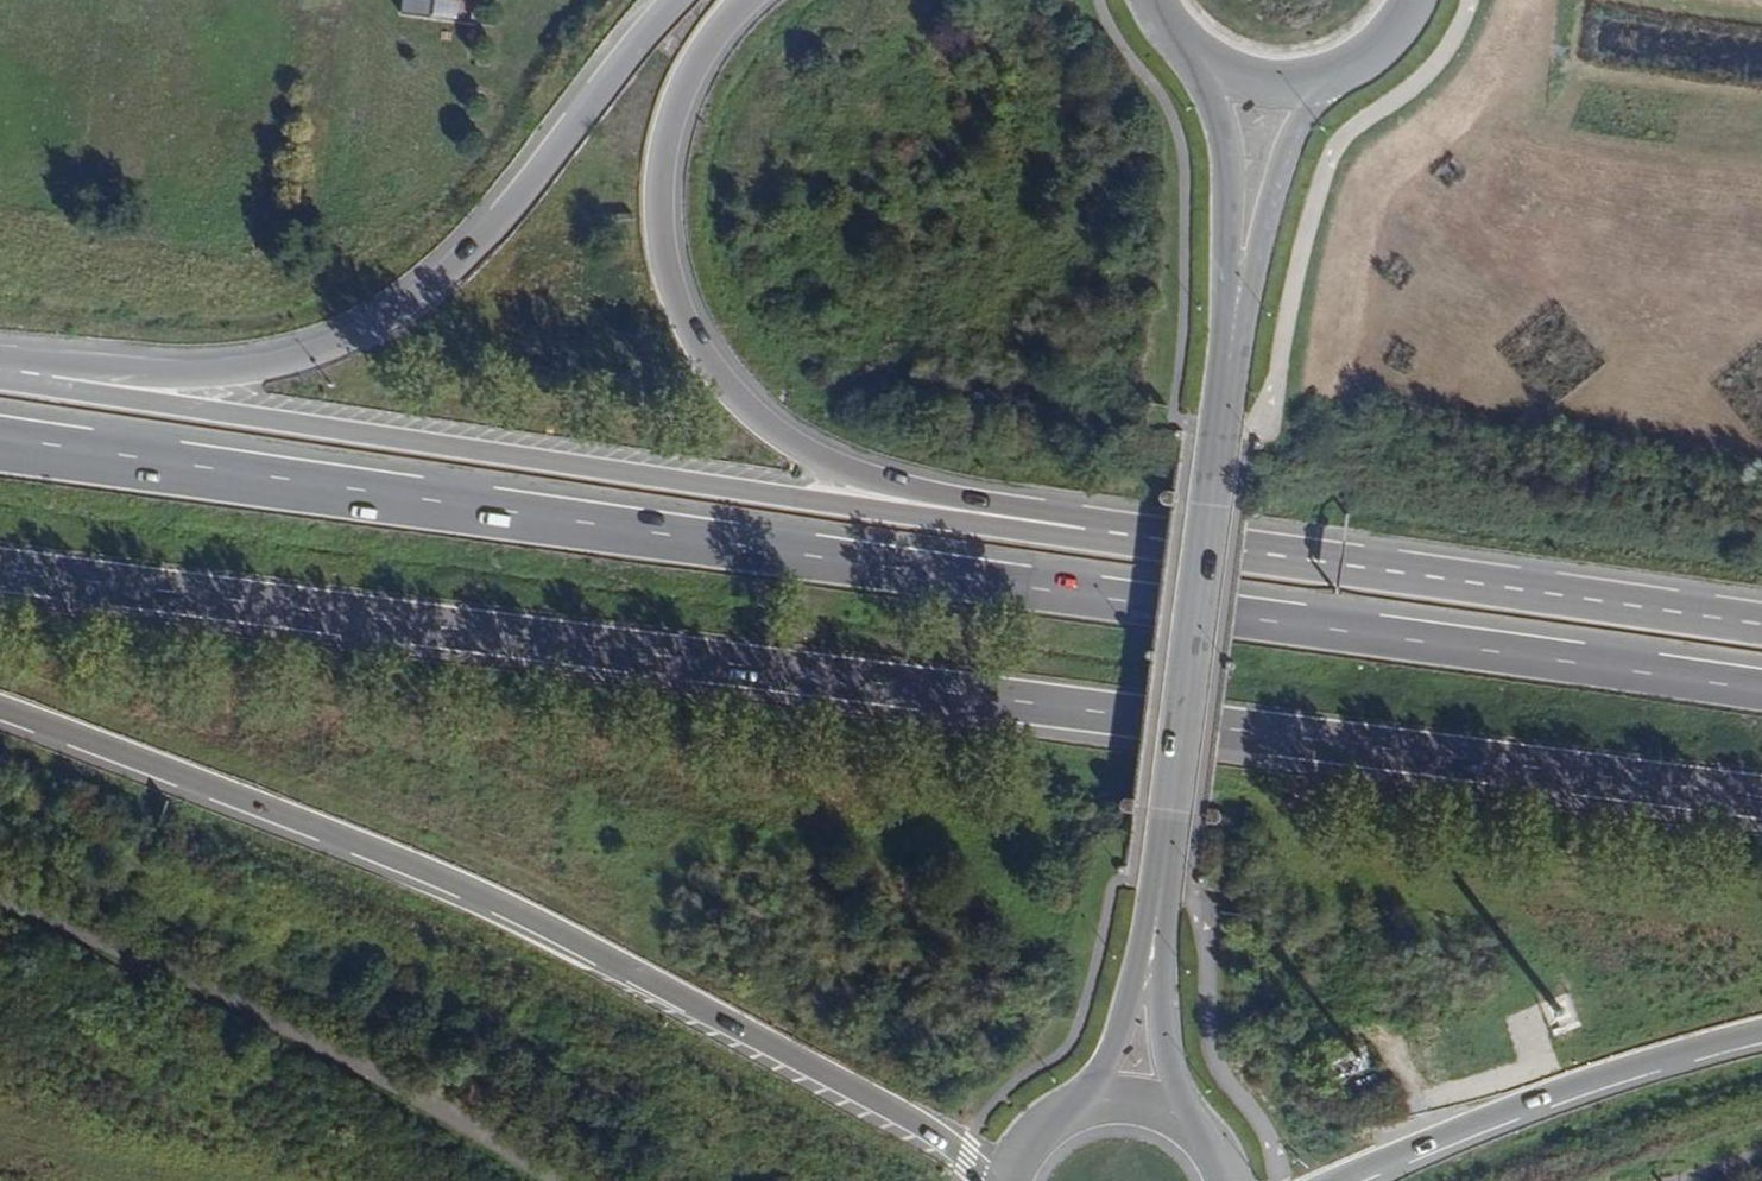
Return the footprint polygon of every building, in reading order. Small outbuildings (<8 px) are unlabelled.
[(424,16),(487,18),(487,0),(425,0),(424,16)]
